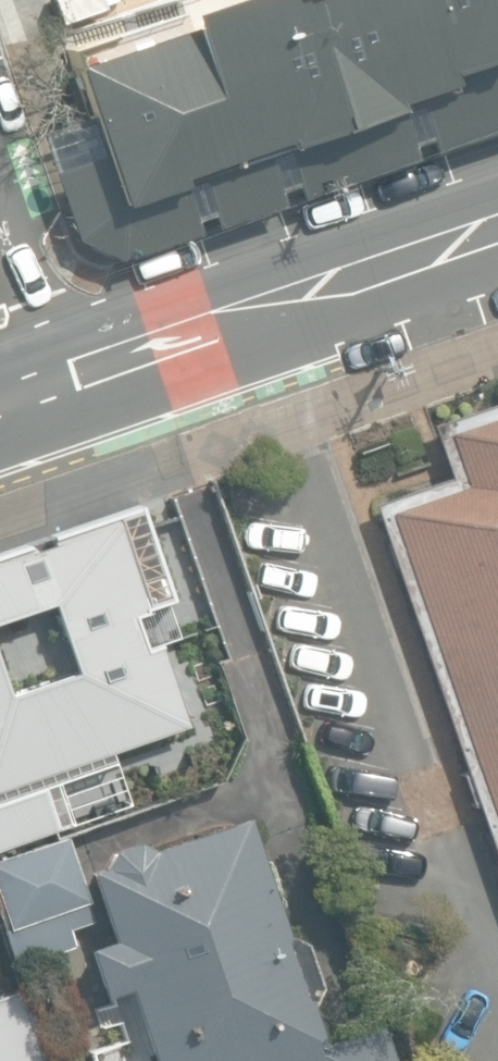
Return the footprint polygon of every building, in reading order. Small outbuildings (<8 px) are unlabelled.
[(115,262),(194,234),(190,223),(180,193),(197,187),(207,217),(211,228),(279,205),(276,194),(265,162),(281,156),(291,188),(295,199),(412,159),(409,149),(397,115),(413,110),(425,144),(428,153),(497,129),(497,0),(160,0),(57,35),(98,155),(58,168),(49,171),(71,239),(115,262)] [(432,421),(451,478),(370,506),(497,884),(497,399),(432,421)] [(125,750),(117,728),(161,713),(143,661),(195,643),(150,510),(104,526),(100,515),(0,550),(0,793),(125,750)] [(379,1024),(322,1044),(308,1004),(315,983),(299,940),(284,931),(242,809),(145,847),(128,840),(105,849),(99,862),(82,868),(103,935),(80,943),(100,1002),(125,993),(148,1060),(392,1060),(379,1024)] [(9,847),(0,824),(0,850),(9,847)] [(14,964),(70,945),(64,926),(86,919),(59,837),(0,856),(0,922),(14,964)] [(18,987),(0,993),(0,1060),(44,1060),(18,987)]
